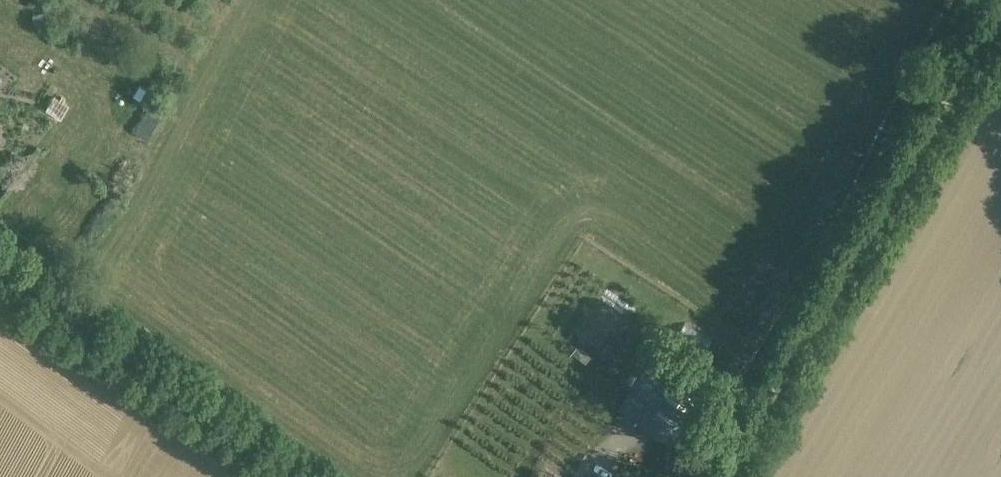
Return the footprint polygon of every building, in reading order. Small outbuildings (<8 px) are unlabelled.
[(62,95),(60,99),(55,96),(46,109),(60,119),(69,104),(64,101),(66,97),(62,95)] [(162,116),(148,107),(133,130),(147,139),(162,116)] [(711,389),(654,353),(618,409),(675,445),(711,389)]
